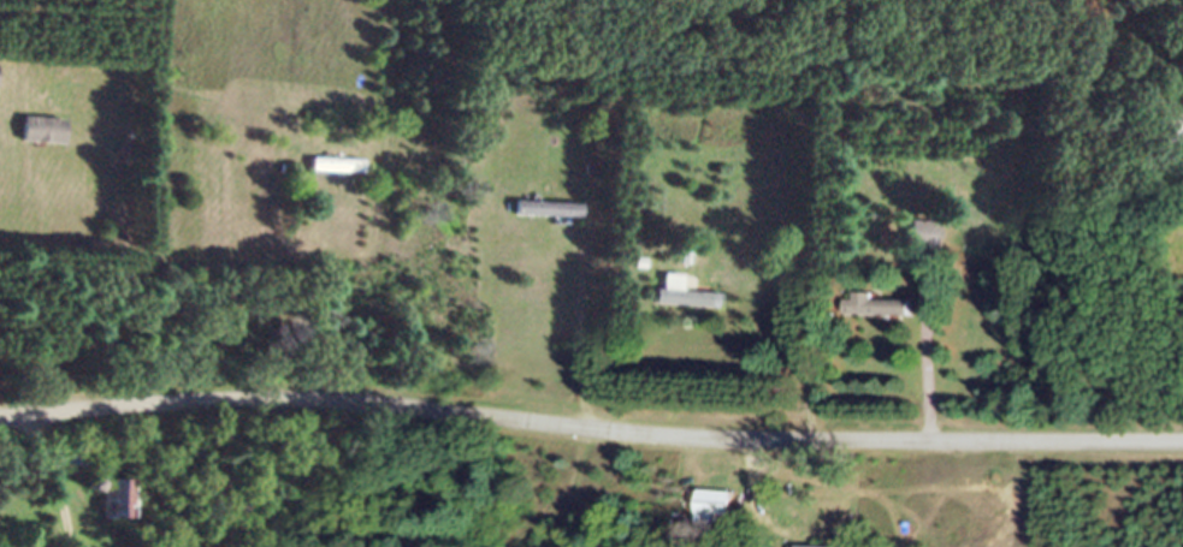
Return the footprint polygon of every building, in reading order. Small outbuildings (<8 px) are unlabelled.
[(68,127),(25,126),(24,152),(67,152),(68,127)] [(312,180),(364,180),(364,168),(312,168),(312,180)] [(582,211),(516,210),(515,224),(582,225),(582,211)] [(658,297),(657,314),(723,316),(723,301),(685,300),(685,284),(667,283),(667,298),(658,297)] [(848,322),(914,322),(914,308),(876,308),(876,301),(857,301),(857,307),(848,307),(848,322)] [(135,528),(135,489),(103,489),(103,528),(135,528)] [(700,522),(734,522),(734,499),(700,498),(700,522)]
